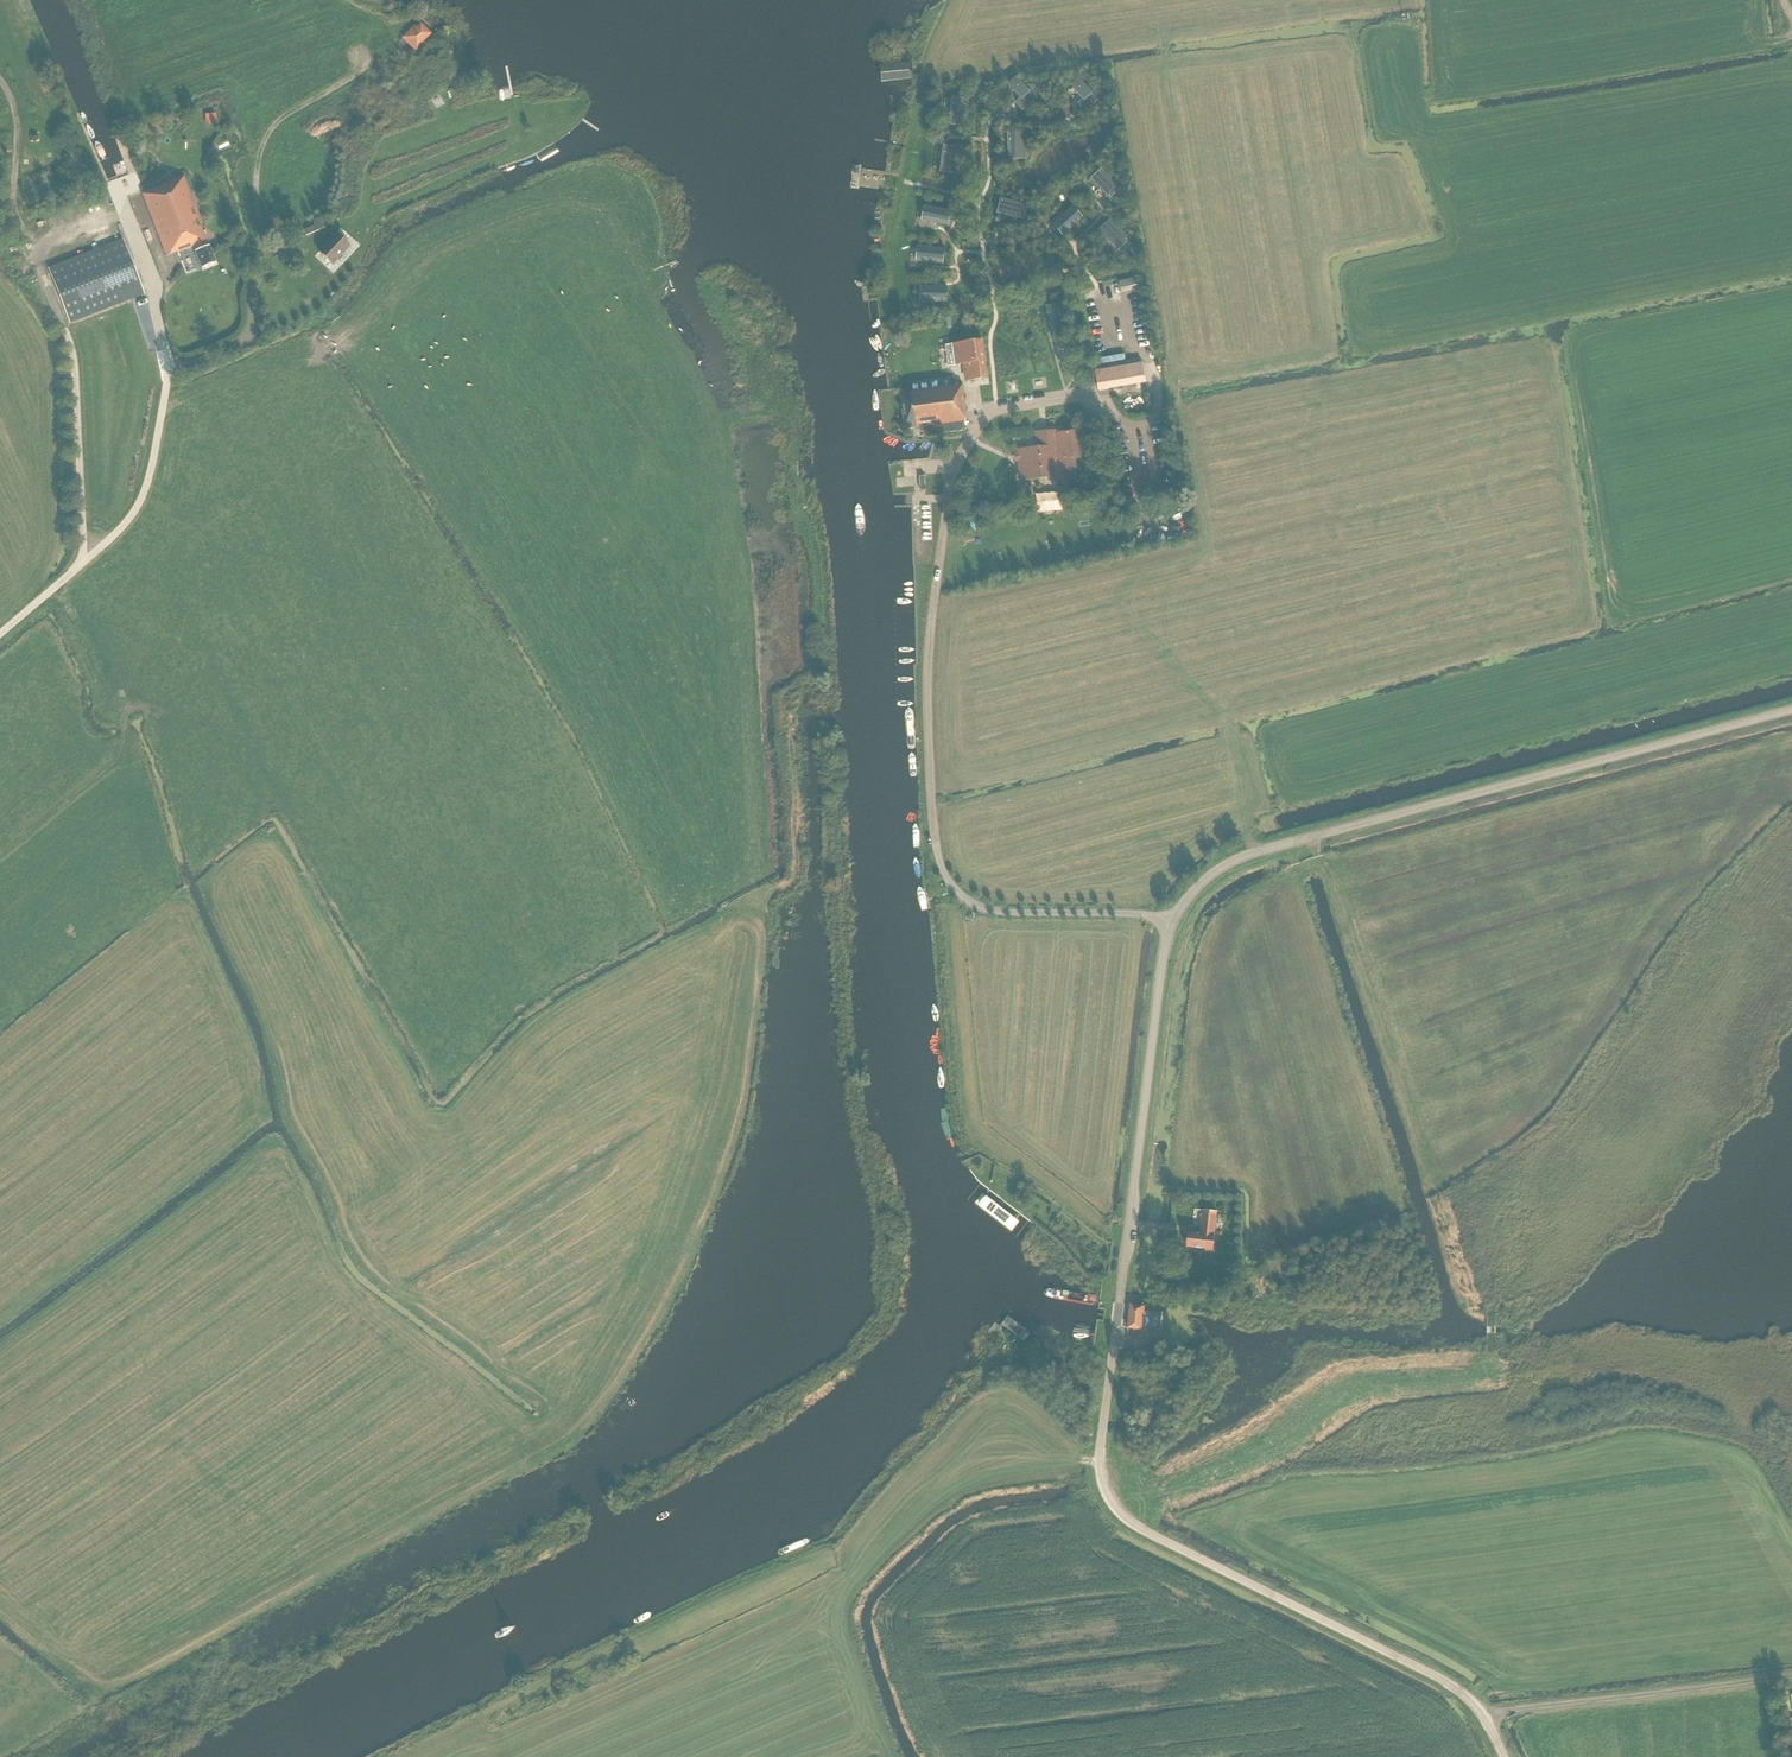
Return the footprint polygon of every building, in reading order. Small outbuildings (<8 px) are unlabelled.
[(430,33),(420,23),(415,28),(414,27),(403,38),(416,51),(428,40),(426,38),(430,33)] [(909,63),(880,66),(882,81),(910,78),(909,63)] [(1021,97),(1016,103),(1023,110),(1040,94),(1033,86),(1030,90),(1018,77),(1009,84),(1021,97)] [(1080,78),(1072,85),(1083,98),(1077,103),(1084,112),(1104,95),(1097,88),(1093,92),(1080,78)] [(952,97),(950,124),(965,125),(966,98),(952,97)] [(217,114),(206,114),(206,126),(217,125),(217,114)] [(132,117),(112,125),(116,136),(117,138),(137,130),(132,117)] [(1009,132),(1010,159),(1025,159),(1024,131),(1009,132)] [(941,172),(956,174),(959,147),(944,145),(941,172)] [(1101,170),(1090,180),(1110,199),(1120,189),(1101,170)] [(215,263),(203,234),(206,233),(183,176),(141,193),(166,256),(176,252),(177,253),(192,246),(201,269),(215,263)] [(1023,220),(1027,206),(1001,199),(997,213),(1023,220)] [(921,220),(948,225),(950,211),(923,206),(921,220)] [(1082,217),(1073,207),(1053,225),(1062,236),(1082,217)] [(1129,240),(1110,220),(1099,230),(1118,250),(1129,240)] [(303,230),(305,235),(319,230),(317,224),(303,230)] [(331,264),(348,245),(335,233),(318,252),(331,264)] [(70,323),(144,294),(122,239),(48,268),(70,323)] [(915,261),(943,264),(944,249),(917,247),(915,261)] [(1137,278),(1128,280),(1129,287),(1138,285),(1137,278)] [(919,301),(947,302),(948,287),(920,286),(919,301)] [(1055,304),(1046,306),(1052,332),(1061,330),(1055,304)] [(91,330),(103,343),(107,339),(95,326),(91,330)] [(1062,333),(1053,336),(1061,363),(1070,361),(1062,333)] [(953,344),(945,345),(948,366),(956,365),(964,364),(967,381),(985,378),(979,340),(953,344)] [(1146,383),(1142,362),(1094,370),(1098,391),(1119,387),(1146,383)] [(965,430),(964,421),(965,421),(964,411),(966,411),(964,397),(962,385),(900,393),(905,429),(939,424),(940,433),(965,430)] [(1035,437),(1036,447),(1016,449),(1019,479),(1056,476),(1057,483),(1075,482),(1074,475),(1072,455),(1086,453),(1084,430),(1059,432),(1059,430),(1034,432),(1035,437)] [(919,476),(921,491),(928,490),(926,476),(919,476)] [(1214,1236),(1216,1212),(1203,1211),(1200,1234),(1188,1233),(1186,1247),(1205,1250),(1205,1253),(1212,1253),(1214,1236)] [(1202,1285),(1186,1284),(1185,1293),(1198,1294),(1201,1294),(1202,1285)] [(1141,1329),(1144,1306),(1130,1305),(1127,1327),(1141,1329)] [(1007,1316),(1001,1325),(1020,1339),(1027,1331),(1007,1316)]
